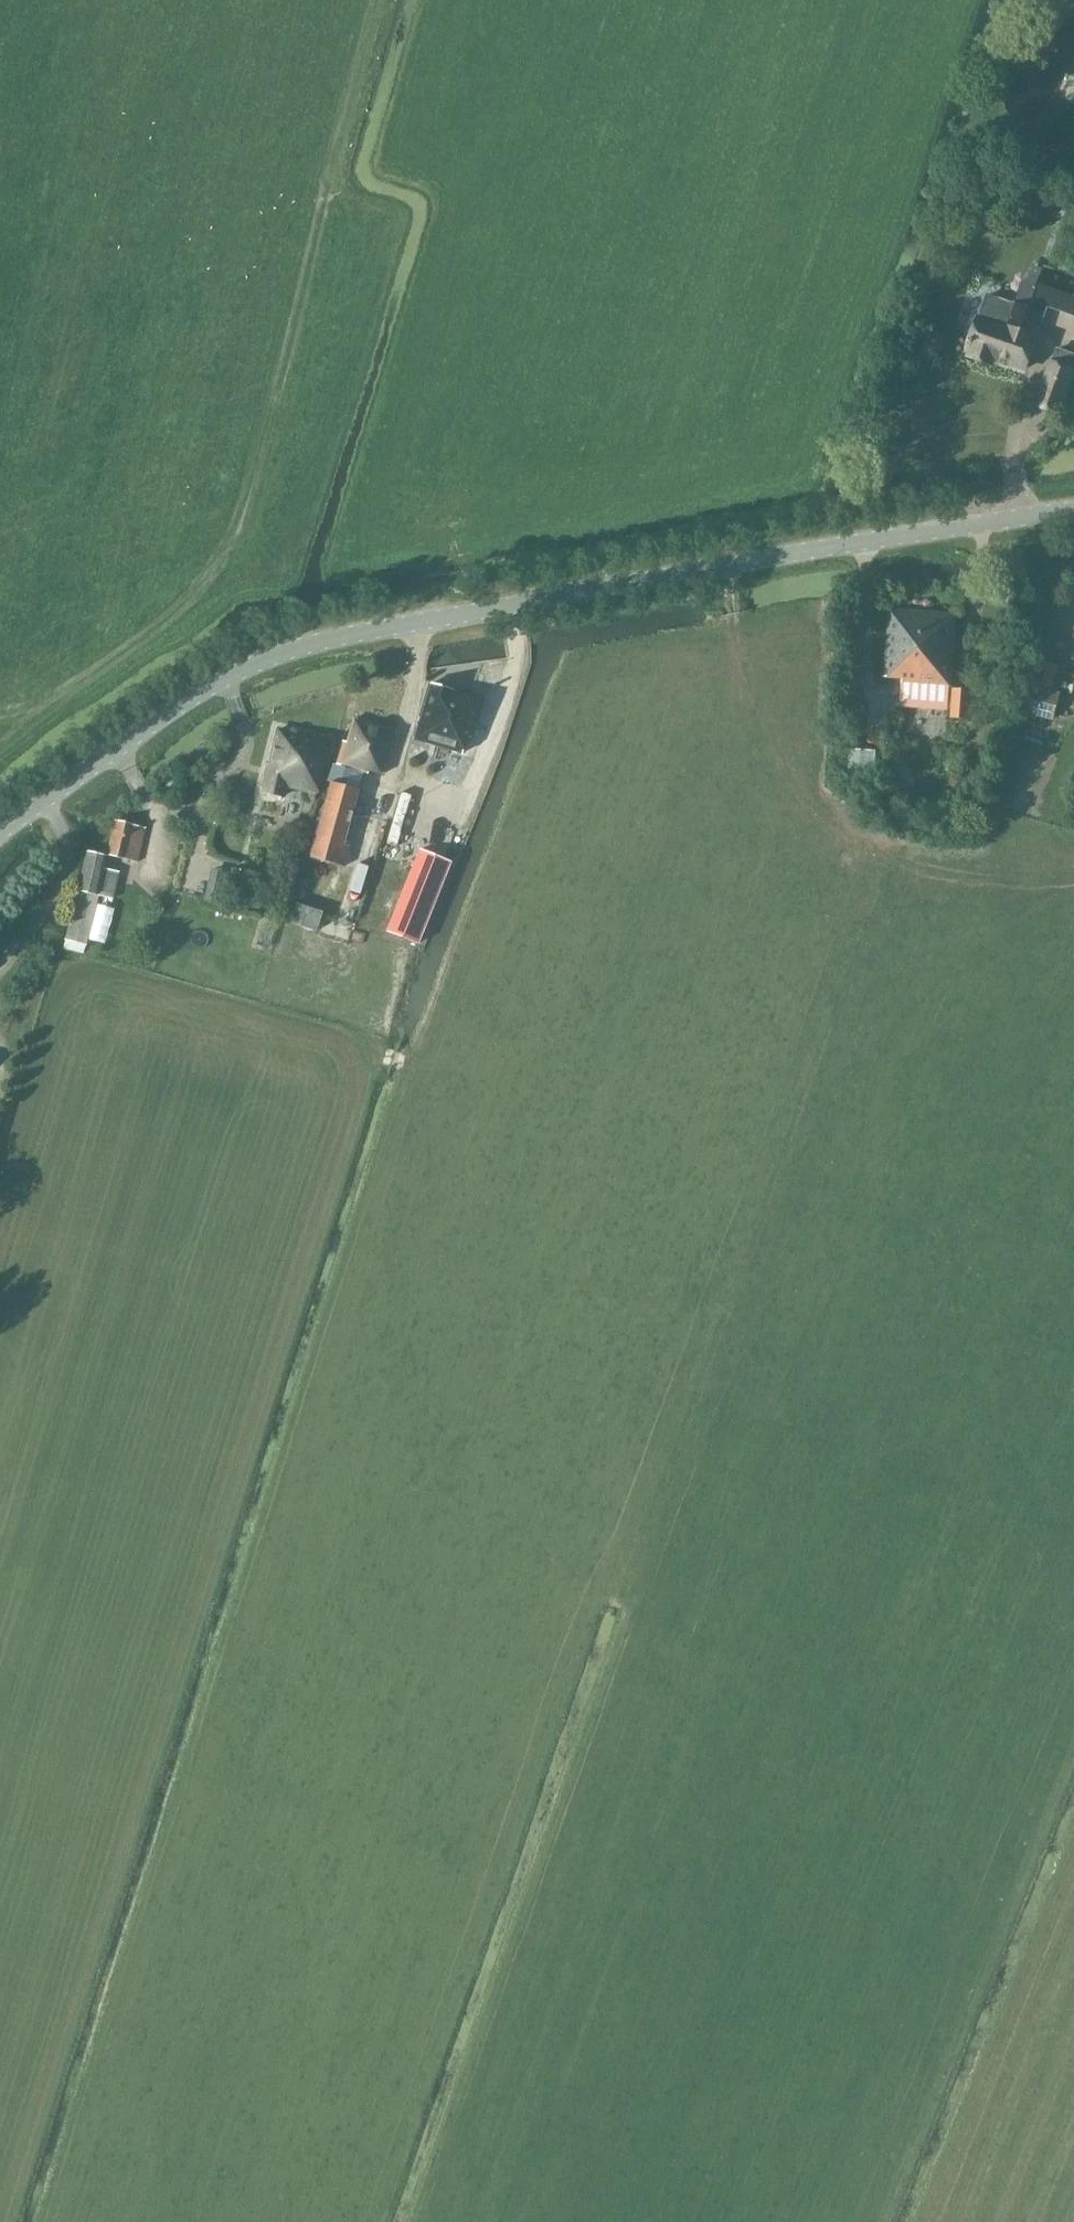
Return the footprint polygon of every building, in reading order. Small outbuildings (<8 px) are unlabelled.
[(969,353),(972,354),(970,360),(994,368),(995,363),(1027,373),(1038,338),(1037,337),(1047,306),(1073,315),(1073,278),(1031,264),(1018,306),(988,296),(981,319),(980,318),(969,353)] [(1037,406),(1060,414),(1073,374),(1073,353),(1059,348),(1054,361),(1053,361),(1037,406)] [(951,711),(958,613),(890,609),(884,677),(888,678),(888,679),(903,680),(901,708),(951,711)] [(1038,663),(1024,715),(1053,723),(1061,694),(1050,692),(1056,668),(1038,663)] [(418,725),(452,735),(465,693),(431,683),(418,725)] [(945,729),(963,728),(962,716),(945,717),(945,729)] [(308,858),(311,859),(345,868),(350,846),(345,844),(360,791),(365,773),(368,774),(369,770),(384,774),(397,732),(355,720),(348,741),(343,740),(330,783),(308,858)] [(328,741),(277,730),(262,794),(282,799),(285,786),(316,794),(328,741)] [(876,754),(848,751),(846,780),(874,782),(876,754)] [(379,843),(393,847),(397,848),(413,797),(396,791),(379,843)] [(146,828),(115,821),(107,856),(138,863),(146,828)] [(420,850),(388,932),(418,944),(451,862),(420,850)] [(88,852),(87,852),(78,896),(66,940),(86,946),(99,896),(113,900),(119,873),(104,869),(107,857),(88,852)] [(206,892),(221,894),(225,869),(210,867),(206,892)] [(344,915),(354,918),(361,891),(351,888),(344,915)] [(324,912),(297,903),(290,924),(317,932),(324,912)]
